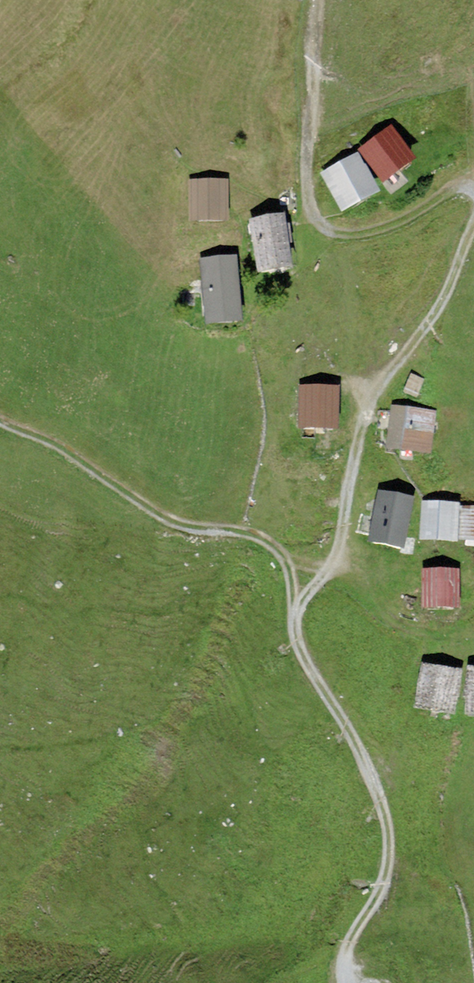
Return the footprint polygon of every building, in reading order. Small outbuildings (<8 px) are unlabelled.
[(416,166),(391,129),(357,152),(383,189),(416,166)] [(380,198),(358,156),(320,176),(341,217),(380,198)] [(229,227),(228,182),(188,182),(189,228),(229,227)] [(293,276),(285,219),(249,224),(257,281),(293,276)] [(243,329),(237,259),(198,262),(205,333),(243,329)] [(418,395),(424,379),(410,374),(404,390),(418,395)] [(335,391),(295,388),(291,431),(332,434),(335,391)] [(431,457),(436,411),(390,406),(385,452),(431,457)] [(403,558),(414,502),(378,495),(367,551),(403,558)] [(459,508),(460,505),(420,505),(420,548),(459,549),(459,544),(459,508)] [(459,508),(459,544),(473,544),(473,508),(459,508)] [(460,612),(459,571),(422,572),(422,613),(460,612)] [(455,722),(463,672),(422,666),(414,716),(455,722)] [(467,669),(464,723),(473,724),(473,670),(467,669)]
